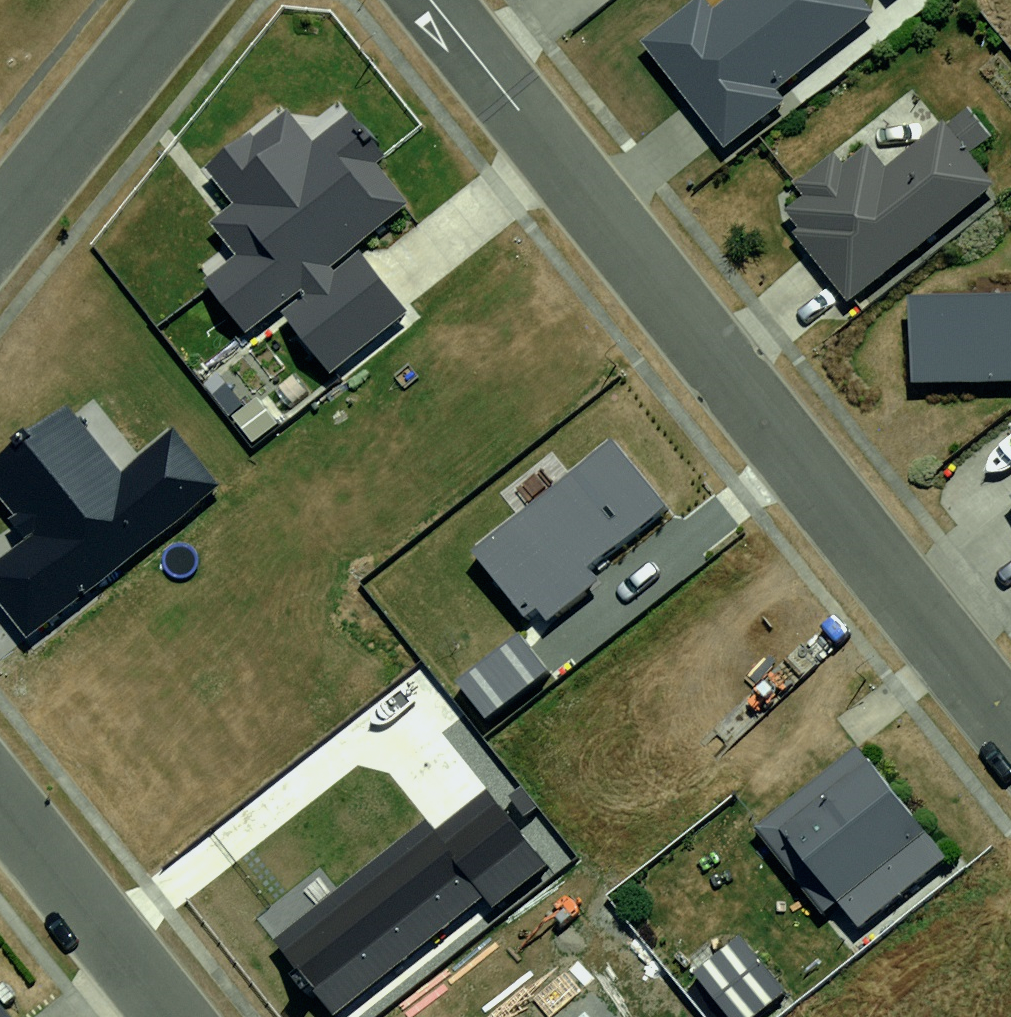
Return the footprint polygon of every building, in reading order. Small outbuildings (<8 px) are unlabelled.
[(628,51),(705,151),(855,39),(828,0),(699,0),(628,51)] [(261,116),(195,174),(221,202),(192,227),(218,256),(180,289),(229,343),(257,317),(311,377),(383,314),(333,258),(395,203),(324,124),(292,152),(261,116)] [(758,218),(822,311),(989,196),(944,131),(885,172),(865,144),(758,218)] [(907,290),(908,373),(1010,371),(1010,288),(907,290)] [(55,424),(0,470),(0,522),(21,548),(0,565),(0,596),(33,635),(205,494),(165,444),(112,487),(55,424)] [(673,508),(620,440),(455,562),(511,634),(673,508)] [(987,512),(1010,544),(1010,493),(987,512)] [(499,638),(430,690),(463,733),(532,681),(499,638)] [(771,820),(840,924),(941,858),(872,753),(771,820)] [(261,966),(300,1016),(327,1016),(447,919),(459,930),(531,875),(477,809),(431,849),(422,839),(261,966)] [(675,982),(704,1016),(741,1016),(770,993),(726,940),(675,982)]
